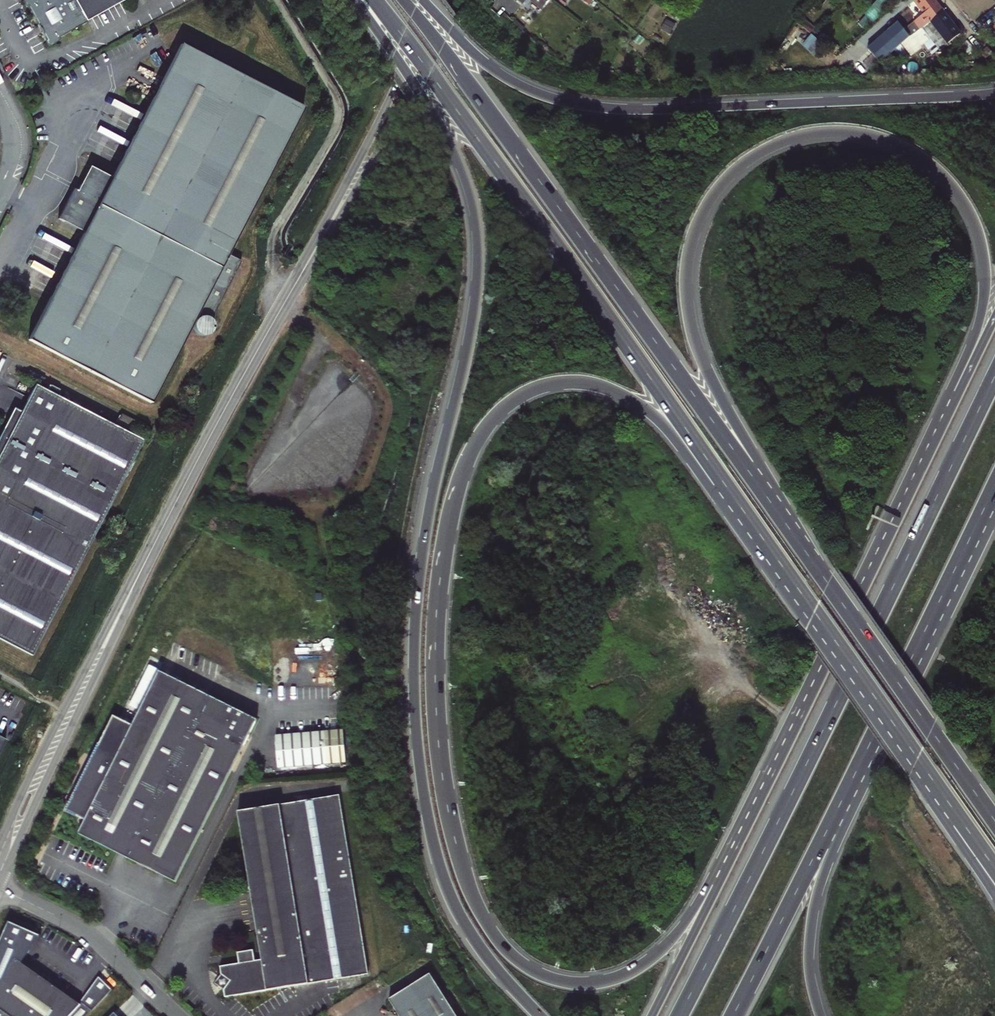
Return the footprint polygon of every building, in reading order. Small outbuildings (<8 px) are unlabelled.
[(27,2),(26,6),(38,28),(43,25),(46,30),(41,33),(45,41),(50,42),(86,22),(86,21),(123,0),(31,0),(27,2)] [(542,9),(543,7),(536,0),(531,0),(542,9)] [(866,28),(896,0),(880,0),(859,22),(866,28)] [(935,0),(915,0),(925,13),(914,22),(920,29),(943,11),(935,0)] [(939,49),(960,33),(943,11),(920,29),(910,37),(902,44),(911,54),(930,38),(939,49)] [(803,15),(797,21),(806,29),(811,23),(803,15)] [(868,49),(880,63),(902,44),(910,37),(904,29),(898,22),(868,49)] [(920,29),(914,22),(904,29),(910,37),(920,29)] [(823,45),(812,34),(803,44),(815,55),(823,45)] [(226,257),(255,201),(301,110),(182,39),(110,180),(88,169),(76,194),(72,192),(56,222),(82,235),(27,344),(150,406),(198,312),(212,319),(240,264),(226,257)] [(210,323),(207,320),(206,320),(202,319),(198,320),(194,325),(193,329),(194,333),(198,337),(206,337),(211,333),(212,326),(210,323)] [(35,388),(21,416),(13,412),(0,438),(0,643),(32,660),(144,444),(35,388)] [(258,718),(160,669),(133,724),(114,714),(67,809),(80,816),(79,818),(80,823),(82,824),(78,832),(177,881),(258,718)] [(326,766),(323,733),(273,737),(276,770),(326,766)] [(368,975),(340,796),(238,812),(261,961),(253,962),(251,951),(235,953),(236,964),(217,967),(219,976),(212,984),(221,991),(222,998),(368,975)] [(92,1011),(80,1002),(78,1005),(41,978),(42,976),(35,971),(29,967),(21,961),(12,951),(15,943),(2,938),(0,944),(0,953),(5,955),(8,959),(9,965),(8,967),(3,968),(4,973),(0,974),(0,1011),(8,1015),(87,1015),(92,1011)] [(389,1000),(400,1015),(457,1015),(430,973),(389,1000)]
